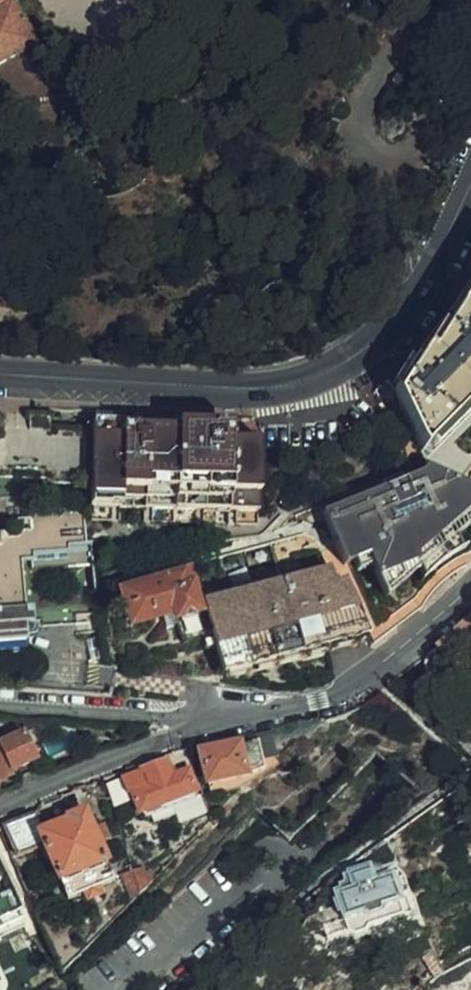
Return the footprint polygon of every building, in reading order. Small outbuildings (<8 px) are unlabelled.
[(36,45),(12,3),(13,0),(0,0),(0,65),(36,45)] [(398,395),(430,467),(462,482),(470,471),(470,282),(426,351),(398,395)] [(52,475),(52,478),(84,479),(84,429),(47,428),(47,421),(0,420),(0,474),(52,475)] [(94,486),(92,506),(258,510),(260,441),(233,441),(232,425),(180,424),(179,429),(124,427),(124,422),(95,420),(94,486)] [(373,563),(470,534),(470,486),(462,482),(430,467),(413,489),(409,481),(326,514),(348,566),(371,559),(373,563)] [(28,652),(26,624),(34,623),(33,609),(25,609),(22,561),(33,560),(69,557),(70,565),(94,563),(90,515),(7,522),(7,532),(0,533),(0,654),(28,652)] [(373,563),(376,572),(397,565),(435,554),(470,542),(470,534),(373,563)] [(435,554),(397,565),(432,601),(436,596),(444,586),(460,573),(470,565),(470,542),(435,554)] [(33,568),(70,565),(69,557),(33,560),(33,568)] [(285,580),(308,573),(306,563),(282,570),(285,580)] [(336,583),(330,565),(308,573),(285,580),(203,605),(220,662),(324,630),(327,640),(361,629),(350,592),(346,580),(336,583)] [(397,565),(376,572),(379,582),(350,592),(361,629),(374,647),(425,612),(432,601),(397,565)] [(203,605),(192,568),(183,571),(185,576),(124,595),(133,623),(175,610),(196,676),(225,679),(220,662),(203,605)] [(78,624),(76,599),(43,601),(44,627),(78,624)] [(225,679),(229,680),(236,677),(325,655),(327,640),(324,630),(220,662),(225,679)] [(453,669),(462,679),(470,671),(470,668),(463,660),(453,669)] [(38,761),(24,732),(0,743),(0,785),(16,778),(13,772),(38,761)] [(203,788),(249,777),(248,772),(243,739),(194,750),(203,788)] [(248,772),(261,765),(256,745),(246,748),(248,772)] [(169,764),(144,773),(131,778),(144,814),(200,793),(192,772),(175,778),(169,764)] [(144,773),(142,767),(129,773),(131,778),(144,773)] [(179,803),(184,822),(208,815),(202,796),(179,803)] [(116,879),(101,845),(92,824),(88,813),(71,820),(72,822),(47,833),(40,815),(8,829),(20,856),(48,844),(70,899),(84,893),(102,886),(116,879)] [(92,824),(101,845),(113,841),(104,819),(92,824)] [(399,867),(388,843),(374,854),(374,862),(378,873),(391,870),(399,867)] [(374,862),(374,854),(366,860),(371,873),(372,875),(378,873),(374,862)] [(16,904),(0,869),(0,911),(16,904)] [(141,896),(154,882),(152,873),(147,874),(145,870),(135,873),(141,896)] [(391,870),(378,873),(372,875),(377,885),(395,879),(391,870)] [(133,904),(141,896),(135,873),(124,878),(133,904)] [(404,904),(395,879),(377,885),(372,875),(371,873),(352,879),(356,892),(340,898),(348,922),(365,916),(370,920),(382,916),(386,909),(404,904)] [(107,897),(102,886),(84,893),(89,904),(107,897)] [(0,911),(0,922),(20,913),(16,904),(0,911)] [(346,935),(351,933),(348,922),(342,923),(346,935)] [(329,939),(346,935),(342,923),(326,928),(329,939)]
